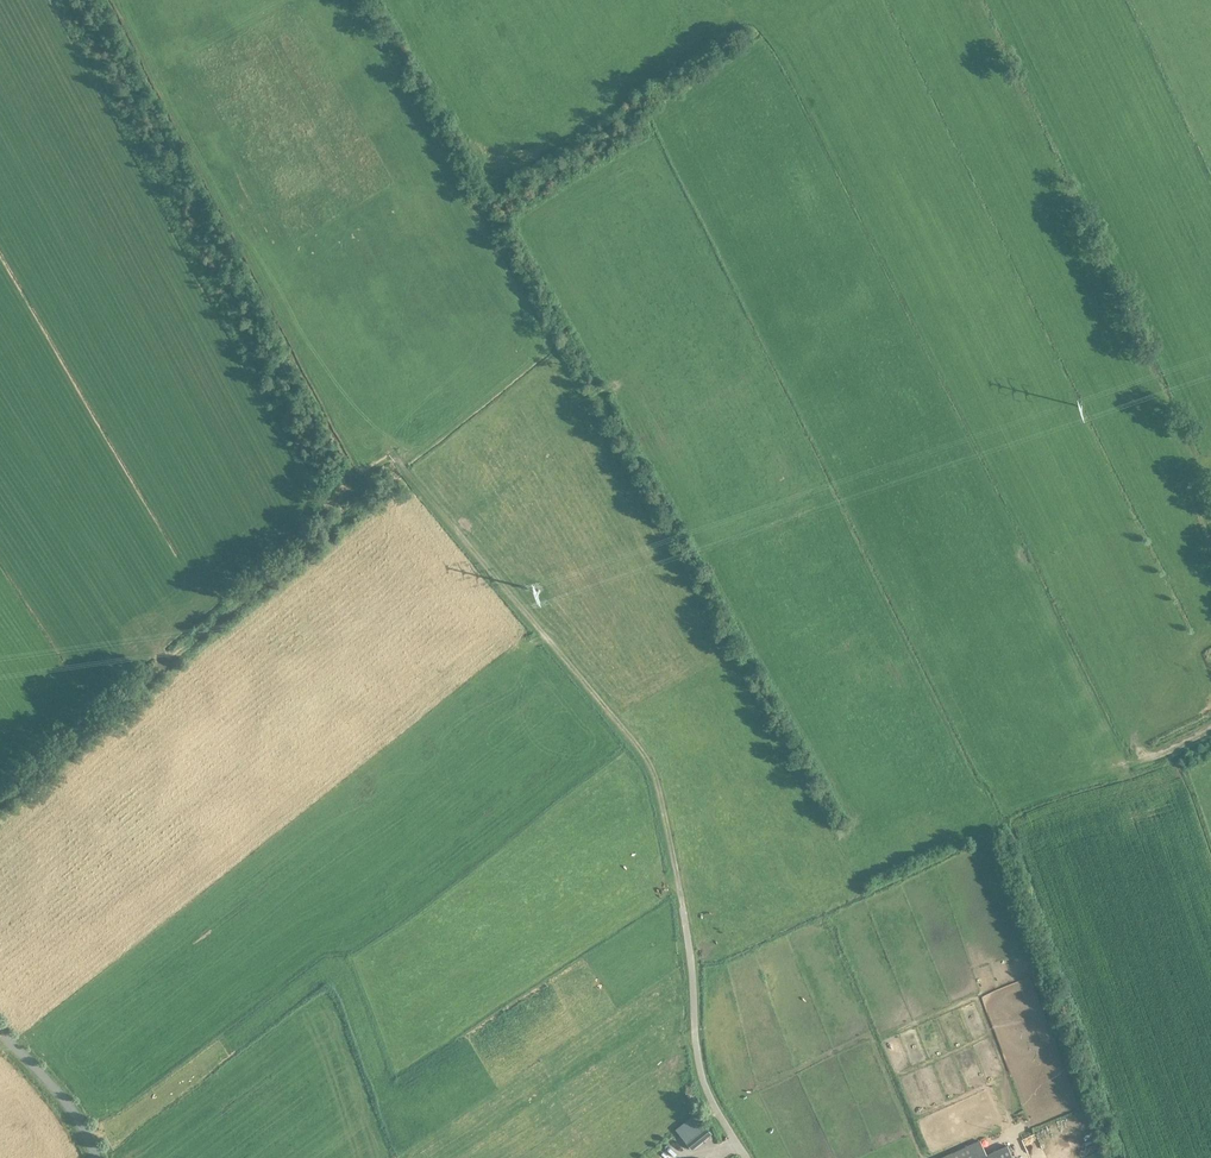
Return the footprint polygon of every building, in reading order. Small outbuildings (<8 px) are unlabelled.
[(703,1125),(694,1114),(675,1128),(676,1129),(684,1140),(703,1125)] [(684,1140),(687,1143),(692,1149),(712,1133),(704,1124),(703,1125),(684,1140)] [(939,1157),(1014,1157),(1008,1145),(986,1155),(979,1140),(939,1157)]
